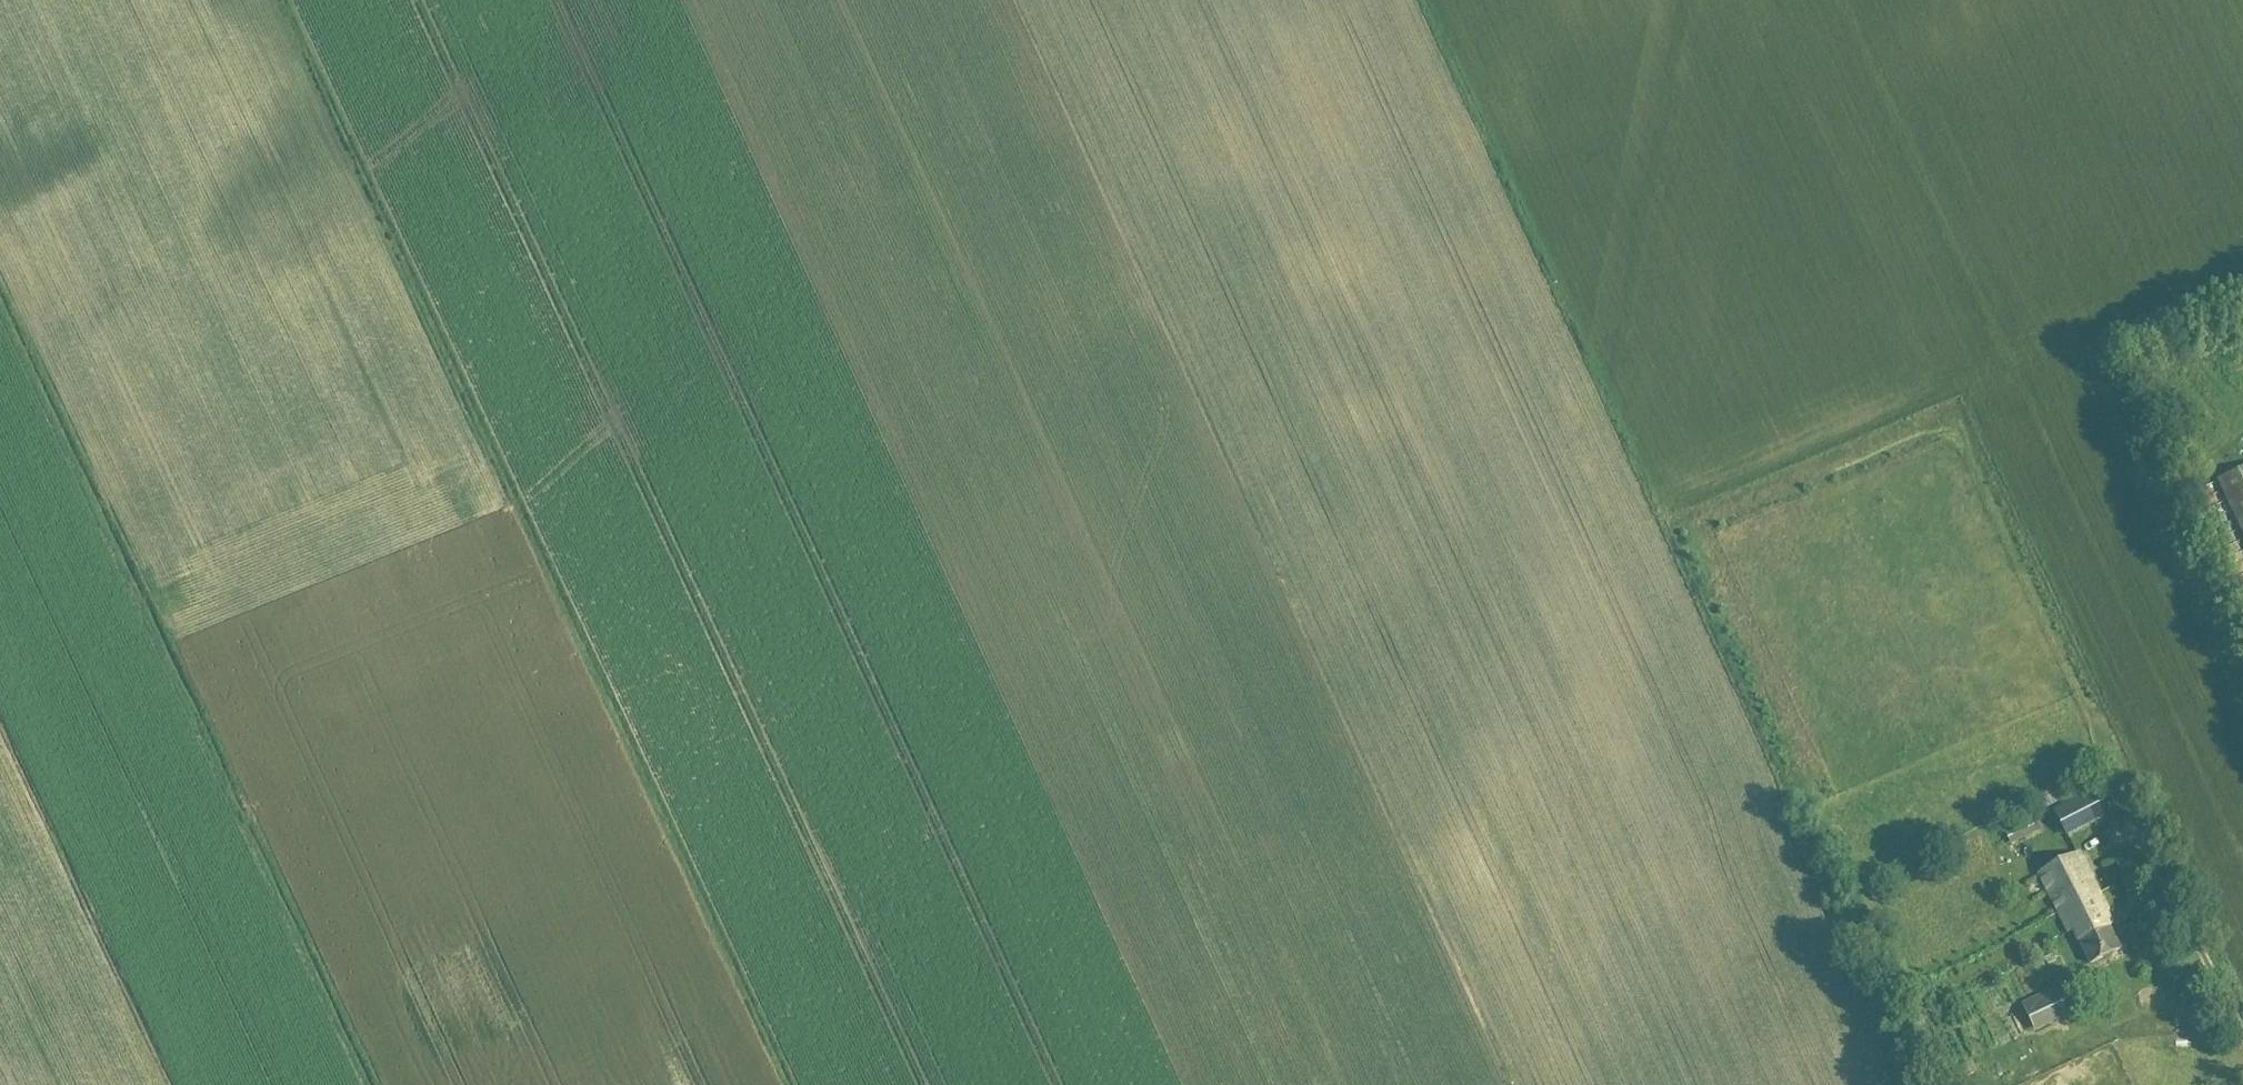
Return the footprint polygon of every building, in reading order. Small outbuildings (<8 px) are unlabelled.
[(2219,481),(2242,531),(2242,469),(2219,481)] [(2108,795),(2062,812),(2067,826),(2113,808),(2108,795)] [(2107,911),(2080,855),(2039,876),(2067,933),(2073,931),(2090,965),(2121,950),(2109,927),(2112,925),(2105,912),(2107,911)] [(2146,906),(2140,894),(2126,901),(2132,913),(2146,906)] [(2063,986),(2023,1005),(2034,1029),(2075,1009),(2063,986)]
